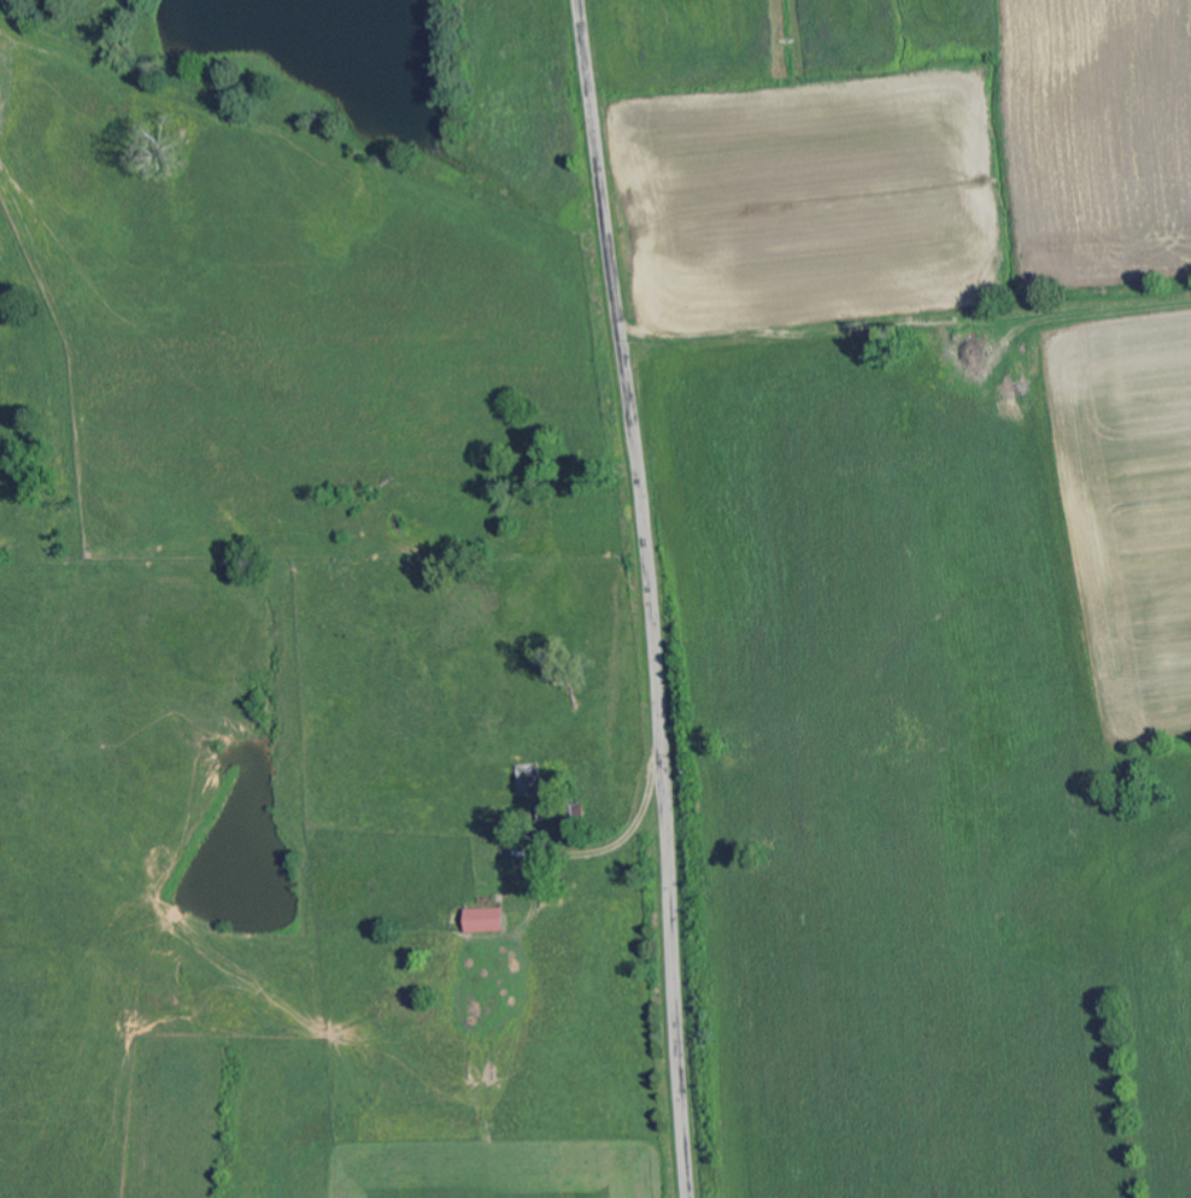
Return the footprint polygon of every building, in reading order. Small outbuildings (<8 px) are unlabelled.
[(508,932),(507,908),(468,910),(468,933),(508,932)]
